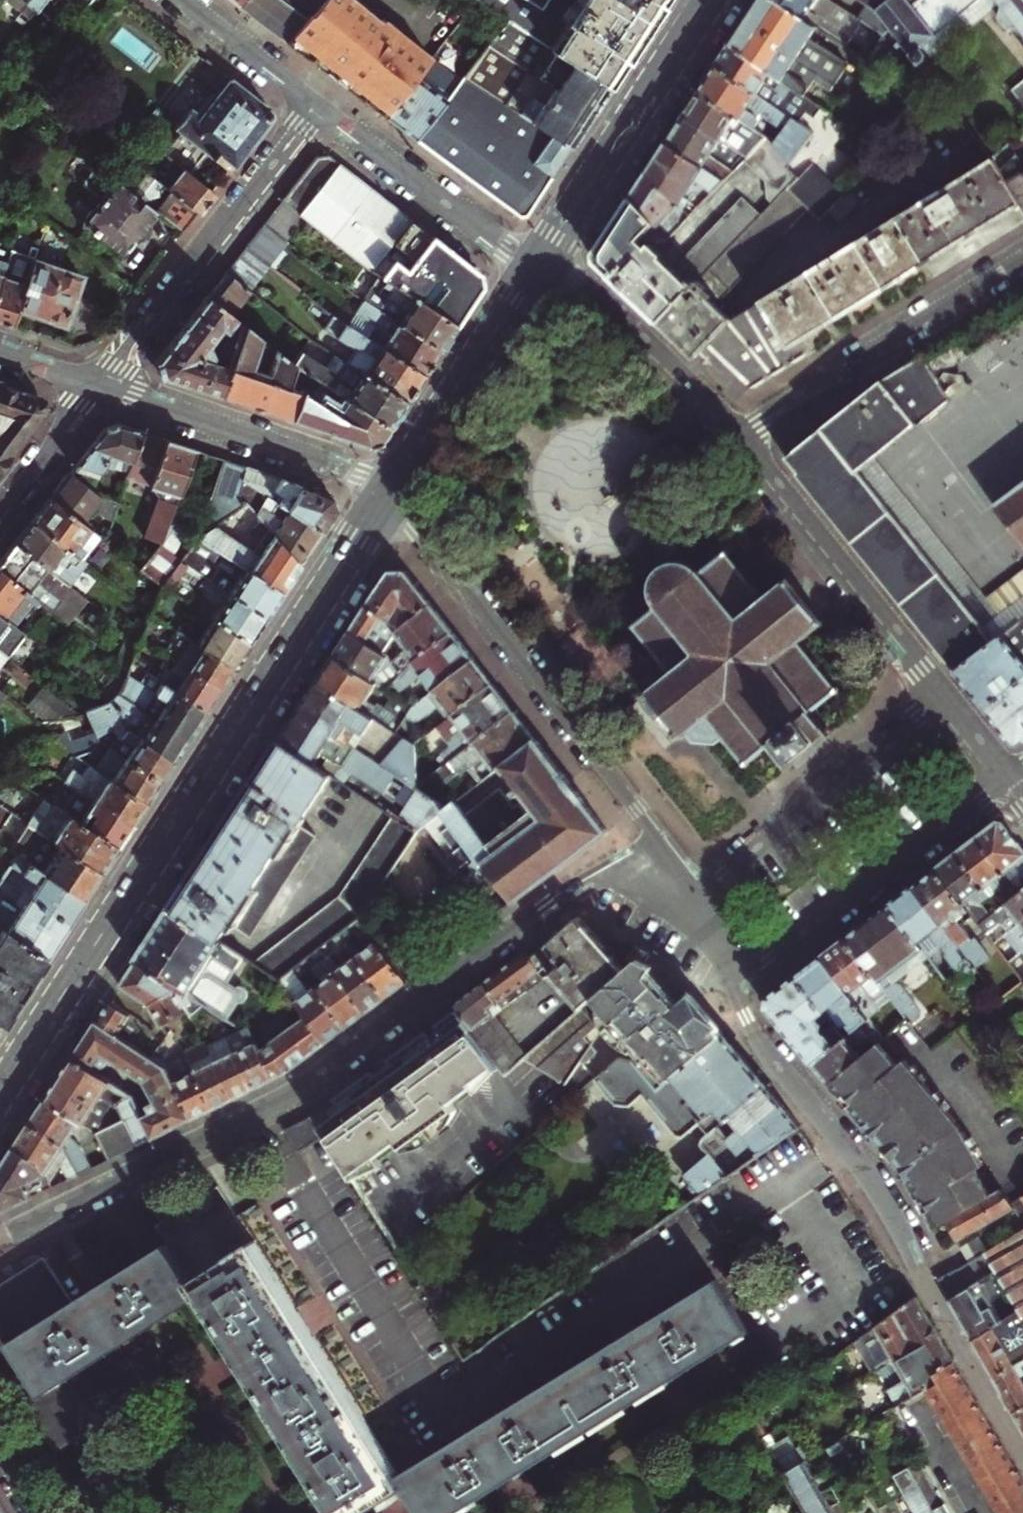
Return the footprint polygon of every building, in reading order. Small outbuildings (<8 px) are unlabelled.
[(43,0),(4,0),(21,13),(16,20),(23,26),(36,9),(43,0)] [(36,9),(52,22),(69,0),(43,0),(36,9)] [(84,11),(92,0),(71,0),(84,11)] [(241,8),(262,24),(288,44),(322,0),(247,0),(241,8)] [(369,0),(322,0),(288,44),(306,57),(318,67),(320,64),(358,93),(356,96),(363,101),(386,118),(440,51),(392,14),(390,16),(369,0)] [(608,87),(623,63),(647,27),(664,0),(476,0),(478,2),(508,23),(549,49),(558,55),(608,87)] [(776,0),(760,0),(750,16),(731,45),(804,95),(815,80),(831,91),(848,65),(835,57),(834,53),(826,47),(823,48),(810,40),(818,29),(776,0)] [(818,29),(846,47),(863,22),(860,20),(830,0),(776,0),(818,29)] [(867,8),(860,20),(863,22),(884,36),(889,29),(877,13),(893,0),(857,0),(867,8)] [(877,13),(889,29),(908,52),(922,69),(1003,4),(1004,6),(1002,7),(999,20),(1022,50),(1022,0),(893,0),(877,13)] [(469,73),(466,76),(570,146),(600,99),(608,87),(558,55),(548,71),(539,65),(549,49),(508,23),(469,73)] [(889,29),(884,36),(871,55),(877,59),(881,53),(896,53),(900,58),(908,52),(889,29)] [(804,95),(731,45),(724,55),(718,64),(768,100),(776,90),(782,94),(782,97),(821,124),(829,113),(804,95)] [(469,73),(440,51),(386,118),(402,131),(415,140),(466,76),(469,73)] [(768,100),(718,64),(709,78),(701,90),(757,129),(761,124),(759,119),(762,115),(779,126),(787,114),(768,100)] [(466,76),(415,140),(519,217),(526,215),(542,190),(570,146),(466,76)] [(164,154),(190,174),(206,154),(229,172),(270,120),(269,108),(252,95),(230,78),(201,116),(190,107),(173,128),(180,133),(164,154)] [(1014,93),(1022,104),(1022,85),(1014,93)] [(757,129),(701,90),(694,102),(685,115),(749,159),(769,138),(757,129)] [(749,159),(685,115),(678,127),(668,143),(726,183),(747,160),(749,159)] [(792,164),(814,133),(793,118),(774,144),(792,164)] [(1022,203),(1022,130),(995,157),(1022,203)] [(789,189),(799,178),(789,169),(792,164),(774,144),(769,138),(749,159),(747,160),(771,181),(770,197),(776,202),(789,189)] [(726,183),(668,143),(659,157),(644,180),(632,199),(672,239),(726,183)] [(159,212),(183,231),(200,210),(213,192),(190,174),(164,154),(144,180),(156,188),(161,183),(174,193),(159,212)] [(379,274),(456,324),(470,301),(481,285),(479,273),(329,156),(316,157),(282,201),(303,217),(358,261),(379,274)] [(797,157),(789,169),(799,179),(808,166),(797,157)] [(901,219),(929,265),(971,239),(1022,206),(1022,203),(995,157),(993,159),(992,157),(898,214),(901,219)] [(799,178),(789,189),(822,220),(831,211),(848,193),(814,162),(799,179),(799,178)] [(140,233),(157,211),(119,181),(99,165),(87,180),(88,186),(105,199),(97,209),(94,210),(89,216),(89,219),(85,224),(90,228),(90,231),(97,236),(102,237),(124,254),(140,233)] [(861,201),(853,186),(848,193),(831,211),(842,221),(861,201)] [(742,239),(762,259),(809,208),(789,189),(776,202),(763,216),(742,239)] [(672,239),(632,199),(625,210),(617,222),(604,243),(596,254),(596,263),(608,274),(631,295),(662,324),(742,239),(763,216),(744,198),(676,269),(664,258),(666,256),(661,251),(673,240),(672,239)] [(303,217),(282,201),(273,212),(264,224),(285,241),(303,217)] [(901,219),(860,244),(888,290),(911,276),(929,265),(901,219)] [(285,241),(264,224),(260,230),(246,248),(267,265),(269,266),(288,243),(285,241)] [(742,239),(662,324),(677,338),(697,357),(733,320),(719,305),(762,259),(742,239)] [(860,244),(812,273),(839,319),(866,303),(888,290),(860,244)] [(35,261),(39,250),(27,246),(20,267),(7,262),(5,267),(0,283),(0,320),(3,321),(14,325),(19,309),(35,261)] [(267,265),(246,248),(236,260),(226,273),(248,289),(267,265)] [(81,276),(35,261),(19,309),(40,315),(65,324),(74,297),(78,295),(80,286),(79,283),(81,276)] [(248,289),(226,273),(217,285),(208,297),(232,316),(251,292),(248,289)] [(812,273),(764,303),(791,348),(811,336),(825,328),(839,319),(812,273)] [(363,300),(364,300),(439,349),(449,334),(456,324),(379,274),(363,300)] [(225,330),(234,318),(232,316),(208,297),(186,325),(158,361),(162,375),(200,388),(220,395),(235,349),(209,340),(220,327),(225,330)] [(374,325),(366,338),(423,374),(431,361),(439,349),(364,300),(356,313),(374,325)] [(734,321),(733,320),(697,357),(709,369),(738,396),(771,376),(817,348),(811,336),(791,348),(764,303),(734,321)] [(355,350),(347,362),(406,400),(416,384),(423,374),(366,338),(333,316),(324,329),(355,350)] [(243,325),(235,349),(220,395),(264,410),(291,419),(305,379),(292,374),(295,364),(293,363),(277,351),(268,376),(251,371),(261,339),(243,325)] [(295,364),(307,372),(389,426),(398,411),(406,400),(347,362),(345,361),(335,376),(327,371),(329,368),(302,350),(293,363),(295,364)] [(901,405),(939,380),(924,356),(882,382),(901,405)] [(307,372),(305,379),(291,419),(299,421),(324,430),(343,436),(368,444),(374,442),(379,441),(384,433),(389,426),(307,372)] [(1022,619),(1022,568),(988,595),(877,456),(916,424),(917,426),(950,398),(939,380),(901,405),(882,382),(840,415),(786,458),(910,613),(935,643),(956,670),(1022,619)] [(16,445),(42,410),(39,397),(14,388),(0,383),(0,467),(16,445)] [(127,478),(143,432),(119,424),(106,429),(89,450),(75,468),(81,470),(78,478),(92,483),(96,473),(97,474),(104,472),(105,470),(127,478)] [(172,520),(195,449),(172,441),(143,432),(127,478),(153,486),(162,499),(148,539),(164,544),(172,520)] [(247,467),(223,459),(197,537),(213,527),(244,506),(237,498),(243,481),(247,467)] [(289,511),(320,532),(330,517),(335,510),(330,496),(247,467),(243,481),(289,511)] [(103,500),(71,474),(60,487),(51,498),(92,530),(94,527),(86,520),(96,507),(114,518),(117,508),(103,500)] [(996,505),(1022,541),(1022,484),(996,505)] [(92,530),(51,498),(41,512),(33,522),(82,561),(85,563),(86,561),(83,559),(100,537),(92,530)] [(272,535),(299,564),(314,541),(320,532),(289,511),(281,524),(261,510),(256,519),(272,535)] [(200,611),(248,643),(257,629),(264,617),(182,562),(197,537),(172,520),(164,544),(162,548),(143,571),(162,585),(200,611)] [(82,561),(33,522),(25,532),(16,543),(68,585),(85,563),(82,561)] [(197,537),(280,592),(292,575),(299,564),(272,535),(257,557),(213,527),(197,537)] [(182,562),(264,617),(274,603),(280,592),(197,537),(182,562)] [(16,543),(6,556),(0,564),(0,570),(49,610),(69,625),(88,600),(68,585),(16,543)] [(743,767),(744,766),(746,767),(750,764),(749,763),(770,746),(772,749),(774,747),(783,760),(782,761),(786,767),(788,765),(790,767),(796,762),(795,760),(824,738),(825,739),(832,734),(831,732),(832,731),(828,726),(827,727),(816,714),(817,713),(815,710),(834,695),(835,696),(839,692),(837,690),(839,689),(835,685),(833,686),(819,667),(820,666),(817,662),(815,663),(799,643),(821,627),(822,628),(826,625),(825,623),(826,622),(821,616),(820,617),(794,585),(796,584),(791,578),(790,579),(789,578),(785,581),(786,582),(764,599),(747,579),(749,578),(746,574),(744,575),(728,555),(730,554),(727,550),(725,551),(724,549),(719,553),(720,555),(701,570),(698,566),(696,568),(689,564),(690,561),(685,559),(684,561),(676,561),(676,560),(668,561),(669,563),(659,570),(657,570),(656,568),(655,569),(656,571),(653,575),(655,577),(652,586),(650,586),(650,593),(652,592),(655,602),(654,603),(656,606),(636,622),(635,621),(631,624),(632,625),(631,627),(634,632),(636,631),(650,649),(649,650),(652,655),(646,660),(645,669),(644,682),(649,689),(644,693),(645,694),(643,696),(650,704),(652,703),(660,714),(670,726),(669,728),(676,737),(678,735),(680,739),(686,734),(692,741),(714,744),(721,739),(725,744),(727,743),(741,761),(740,762),(743,767)] [(0,570),(0,615),(2,617),(12,605),(24,615),(31,605),(45,615),(49,610),(0,570)] [(401,628),(431,605),(405,572),(389,572),(381,585),(367,607),(401,628)] [(400,673),(452,633),(443,621),(431,605),(401,628),(395,632),(381,653),(389,658),(391,661),(400,673)] [(401,628),(367,607),(360,617),(350,633),(367,643),(375,632),(389,641),(395,632),(401,628)] [(196,643),(232,667),(241,653),(248,643),(200,611),(194,618),(207,627),(196,643)] [(0,615),(0,651),(7,657),(25,636),(2,617),(0,615)] [(1022,679),(1022,619),(956,670),(972,690),(986,707),(1022,679)] [(130,634),(139,641),(143,631),(137,626),(130,634)] [(367,643),(350,633),(341,646),(334,657),(379,686),(382,687),(400,673),(391,661),(389,658),(381,653),(375,649),(367,643)] [(433,690),(473,659),(464,648),(452,633),(400,673),(382,687),(394,695),(421,675),(433,690)] [(175,662),(217,690),(225,677),(232,667),(196,643),(182,634),(167,657),(175,662)] [(377,646),(375,649),(381,653),(385,647),(382,645),(377,646)] [(375,706),(369,702),(379,686),(334,657),(327,667),(318,682),(395,732),(407,715),(412,707),(398,698),(390,711),(377,703),(375,706)] [(447,718),(492,683),(482,671),(473,659),(433,690),(412,707),(407,715),(415,725),(438,708),(447,718)] [(156,679),(204,710),(210,700),(217,690),(175,662),(173,666),(167,663),(156,679)] [(117,695),(184,739),(195,724),(204,710),(156,679),(145,672),(137,683),(125,675),(117,695)] [(986,707),(1017,746),(1022,741),(1022,679),(986,707)] [(395,732),(318,682),(308,696),(298,711),(414,787),(414,744),(395,732)] [(473,741),(513,710),(502,696),(492,683),(447,718),(436,726),(449,743),(464,730),(473,741)] [(78,715),(43,686),(24,709),(40,722),(78,715)] [(117,695),(108,701),(125,731),(171,760),(179,747),(184,739),(117,695)] [(112,751),(125,759),(158,780),(165,770),(171,760),(125,731),(108,701),(96,706),(84,709),(95,735),(96,738),(112,728),(116,735),(108,748),(112,751)] [(501,765),(536,739),(525,725),(513,710),(473,741),(434,771),(445,785),(461,773),(463,776),(471,770),(480,782),(501,765)] [(414,787),(298,711),(288,726),(279,739),(330,773),(394,815),(416,829),(418,828),(425,823),(446,807),(414,787)] [(69,735),(57,738),(75,758),(93,749),(98,742),(96,738),(95,735),(72,744),(69,735)] [(330,773),(279,739),(271,752),(244,794),(210,846),(181,891),(175,900),(170,909),(220,941),(226,933),(234,921),(251,932),(316,833),(298,821),(330,773)] [(446,807),(425,823),(449,856),(445,859),(455,872),(458,870),(472,889),(484,880),(477,870),(483,865),(483,866),(486,864),(514,902),(608,832),(574,788),(536,739),(501,765),(518,788),(514,790),(518,795),(522,792),(535,809),(529,814),(520,802),(515,806),(501,787),(466,813),(456,800),(446,807)] [(108,748),(93,770),(144,802),(152,789),(158,780),(125,759),(112,751),(108,748)] [(69,784),(129,824),(138,811),(144,802),(93,770),(86,765),(78,775),(69,769),(62,780),(69,784)] [(54,807),(115,846),(122,835),(129,824),(69,784),(54,807)] [(41,799),(24,824),(98,871),(107,858),(115,846),(54,807),(41,799)] [(2,809),(0,812),(0,832),(11,815),(2,809)] [(334,937),(351,926),(359,919),(416,829),(394,815),(343,894),(252,962),(278,979),(292,969),(298,964),(312,954),(329,942),(334,937)] [(978,838),(1020,893),(1022,891),(1022,848),(1001,821),(978,838)] [(15,855),(81,898),(92,880),(98,871),(24,824),(21,822),(4,849),(15,855)] [(968,846),(958,854),(985,889),(991,896),(997,891),(1007,903),(1020,893),(978,838),(968,846)] [(949,861),(938,869),(966,906),(980,925),(992,915),(981,900),(977,900),(975,897),(985,889),(958,854),(949,861)] [(0,879),(0,880),(65,922),(74,908),(81,898),(15,855),(0,879)] [(925,879),(914,888),(976,969),(995,954),(980,935),(972,940),(954,916),(966,906),(938,869),(925,879)] [(0,929),(43,956),(58,933),(65,922),(0,880),(0,929)] [(904,896),(891,905),(929,957),(931,959),(946,948),(950,954),(948,956),(965,978),(976,969),(914,888),(904,896)] [(1020,893),(1007,903),(992,915),(980,925),(985,931),(1000,920),(1009,932),(1022,920),(1022,891),(1020,893)] [(868,923),(846,939),(892,999),(908,1020),(912,1025),(914,1023),(921,1017),(922,1010),(902,986),(896,983),(929,957),(891,905),(868,923)] [(220,941),(170,909),(152,936),(136,960),(154,972),(175,986),(197,1001),(228,1021),(241,1002),(243,1001),(246,1000),(248,997),(248,992),(246,989),(240,987),(236,988),(230,984),(246,958),(220,941)] [(581,1005),(624,967),(604,943),(579,916),(546,945),(560,965),(551,972),(581,1005)] [(369,946),(355,957),(385,998),(397,990),(407,983),(359,919),(351,926),(366,946),(369,946)] [(1009,932),(994,943),(999,950),(1014,938),(1022,950),(1022,920),(1009,932)] [(34,970),(39,962),(43,956),(0,929),(0,930),(0,947),(34,970)] [(334,937),(329,942),(333,947),(338,943),(334,937)] [(835,948),(822,957),(868,1018),(892,999),(846,939),(835,948)] [(560,965),(546,945),(543,940),(535,945),(529,949),(547,975),(551,972),(560,965)] [(645,1095),(647,1098),(725,1035),(708,1015),(690,995),(673,976),(652,955),(648,953),(636,946),(624,967),(581,1005),(528,1053),(533,1059),(537,1062),(540,1064),(544,1066),(552,1069),(557,1072),(560,1075),(565,1079),(570,1075),(574,1077),(586,1056),(589,1058),(603,1046),(590,1032),(611,1014),(638,1046),(651,1047),(650,1054),(648,1060),(646,1063),(645,1065),(644,1066),(640,1069),(635,1062),(619,1058),(596,1078),(617,1104),(632,1105),(645,1095)] [(10,1006),(28,979),(34,970),(0,947),(0,1022),(10,1006)] [(527,990),(543,978),(525,953),(506,966),(483,982),(497,1002),(506,996),(508,999),(513,995),(511,991),(522,983),(527,990)] [(318,961),(312,954),(298,964),(304,971),(318,961)] [(355,957),(335,972),(366,1013),(375,1006),(385,998),(355,957)] [(810,967),(797,976),(832,1022),(845,1012),(858,1029),(869,1019),(868,1018),(822,957),(810,967)] [(323,982),(316,987),(346,1028),(357,1020),(366,1013),(335,972),(325,959),(312,968),(323,982)] [(154,972),(136,960),(128,973),(121,984),(130,990),(139,996),(154,972)] [(296,1003),(306,1018),(325,1043),(335,1036),(346,1028),(316,987),(309,992),(292,969),(278,979),(296,1003)] [(154,972),(139,996),(145,1000),(150,1004),(171,992),(175,986),(154,972)] [(555,989),(545,976),(543,978),(527,990),(525,991),(535,1004),(555,989)] [(790,1036),(814,1064),(845,1039),(832,1022),(797,976),(782,988),(770,997),(769,1010),(790,1036)] [(497,1002),(483,982),(473,990),(451,1006),(469,1030),(485,1019),(486,1020),(492,1015),(487,1009),(497,1002)] [(171,992),(150,1004),(156,1013),(160,1021),(197,1001),(175,986),(171,992)] [(102,1012),(96,1022),(120,1037),(135,1047),(145,1032),(139,1028),(130,1013),(110,1000),(102,1012)] [(469,1030),(451,1006),(438,1016),(375,1066),(326,1104),(311,1116),(323,1135),(350,1178),(395,1142),(404,1154),(414,1152),(418,1158),(440,1145),(457,1125),(454,1121),(458,1111),(454,1106),(450,1100),(473,1082),(470,1078),(493,1060),(469,1030)] [(495,1013),(492,1015),(486,1020),(485,1019),(469,1030),(493,1060),(504,1074),(527,1054),(495,1013)] [(306,1018),(260,1053),(272,1079),(288,1071),(296,1065),(325,1043),(306,1018)] [(821,1074),(830,1084),(881,1042),(885,1038),(869,1019),(858,1029),(845,1039),(814,1064),(821,1074)] [(78,1049),(73,1057),(92,1070),(102,1056),(106,1058),(120,1037),(96,1022),(88,1034),(78,1049)] [(240,1039),(229,1045),(251,1090),(261,1085),(272,1079),(260,1053),(248,1028),(237,1033),(240,1039)] [(730,1118),(768,1086),(749,1064),(725,1035),(647,1098),(679,1136),(684,1136),(701,1123),(710,1134),(715,1131),(730,1118)] [(160,1105),(180,1096),(167,1068),(166,1068),(135,1047),(120,1037),(106,1058),(150,1085),(158,1101),(160,1105)] [(226,1039),(207,1048),(232,1099),(242,1094),(251,1090),(229,1045),(226,1039)] [(964,1213),(982,1203),(995,1196),(979,1169),(988,1165),(975,1142),(974,1143),(967,1132),(969,1129),(952,1109),(907,1058),(900,1064),(881,1042),(830,1084),(884,1146),(890,1152),(893,1149),(897,1156),(912,1182),(939,1227),(944,1224),(964,1213)] [(207,1048),(188,1058),(212,1109),(221,1104),(232,1099),(207,1048)] [(57,1082),(46,1100),(91,1130),(97,1120),(89,1115),(101,1097),(119,1108),(123,1117),(94,1131),(108,1160),(128,1150),(153,1138),(143,1119),(132,1095),(92,1070),(73,1057),(57,1082)] [(188,1058),(167,1068),(180,1096),(191,1119),(201,1114),(212,1109),(188,1058)] [(709,1153),(716,1161),(783,1105),(775,1095),(768,1086),(730,1118),(739,1130),(724,1142),(715,1131),(710,1134),(705,1139),(703,1140),(703,1143),(703,1145),(705,1147),(709,1153)] [(180,1096),(160,1105),(171,1129),(182,1123),(191,1119),(180,1096)] [(38,1112),(31,1122),(66,1145),(80,1174),(108,1160),(94,1131),(91,1130),(46,1100),(38,1112)] [(152,1115),(143,1119),(153,1138),(161,1134),(171,1129),(160,1105),(158,1101),(148,1106),(152,1115)] [(783,1105),(716,1161),(728,1177),(744,1166),(738,1159),(741,1157),(741,1152),(751,1145),(759,1155),(801,1127),(792,1116),(783,1105)] [(323,1135),(311,1116),(283,1130),(296,1151),(323,1135)] [(25,1131),(17,1145),(39,1159),(47,1174),(50,1180),(50,1181),(62,1164),(69,1179),(80,1174),(66,1145),(31,1122),(25,1131)] [(17,1145),(1,1169),(0,1170),(0,1213),(33,1197),(27,1185),(47,1174),(39,1159),(17,1145)] [(716,1161),(709,1153),(682,1172),(691,1185),(687,1188),(695,1200),(728,1177),(716,1161)] [(73,1304),(45,1258),(5,1283),(0,1286),(0,1367),(26,1408),(55,1454),(151,1393),(122,1348),(201,1297),(336,1512),(362,1512),(390,1495),(406,1486),(423,1512),(454,1512),(520,1473),(669,1381),(749,1332),(717,1280),(425,1459),(414,1466),(399,1475),(314,1339),(230,1207),(218,1187),(208,1193),(191,1203),(168,1217),(156,1225),(168,1244),(145,1259),(88,1295),(73,1304)] [(1014,1209),(1011,1205),(1002,1192),(995,1196),(982,1203),(993,1221),(1003,1215),(1014,1209)] [(1022,1198),(1011,1205),(1014,1209),(1022,1224),(1022,1198)] [(993,1221),(982,1203),(964,1213),(974,1232),(983,1226),(993,1221)] [(974,1232),(964,1213),(944,1224),(955,1242),(964,1237),(974,1232)] [(1021,1233),(1005,1242),(988,1251),(986,1253),(984,1254),(990,1264),(1018,1313),(1022,1321),(1022,1231),(1021,1233)] [(1005,1242),(1000,1233),(984,1242),(988,1251),(1005,1242)] [(984,1254),(986,1253),(978,1239),(959,1249),(967,1263),(984,1254)] [(980,1278),(948,1297),(960,1319),(972,1340),(1004,1321),(980,1278)] [(869,1370),(892,1357),(936,1331),(927,1315),(916,1296),(853,1342),(869,1370)] [(1004,1321),(972,1340),(984,1361),(993,1377),(1022,1359),(1022,1321),(1018,1313),(1004,1321)] [(897,1405),(925,1387),(939,1379),(934,1371),(953,1359),(945,1346),(936,1331),(892,1357),(905,1379),(888,1389),(897,1405)] [(978,1403),(953,1359),(934,1371),(939,1379),(925,1387),(996,1512),(1022,1512),(1022,1482),(978,1403)] [(993,1377),(1003,1396),(1012,1412),(1022,1406),(1022,1359),(993,1377)] [(1012,1412),(1021,1428),(1022,1432),(1022,1406),(1012,1412)] [(774,1459),(783,1475),(799,1465),(790,1450),(774,1459)] [(921,1459),(894,1474),(915,1512),(950,1512),(921,1459)] [(826,1500),(817,1486),(812,1477),(808,1469),(804,1462),(799,1465),(783,1475),(805,1512),(833,1512),(826,1500)] [(0,1498),(0,1512),(9,1512),(0,1498)]
